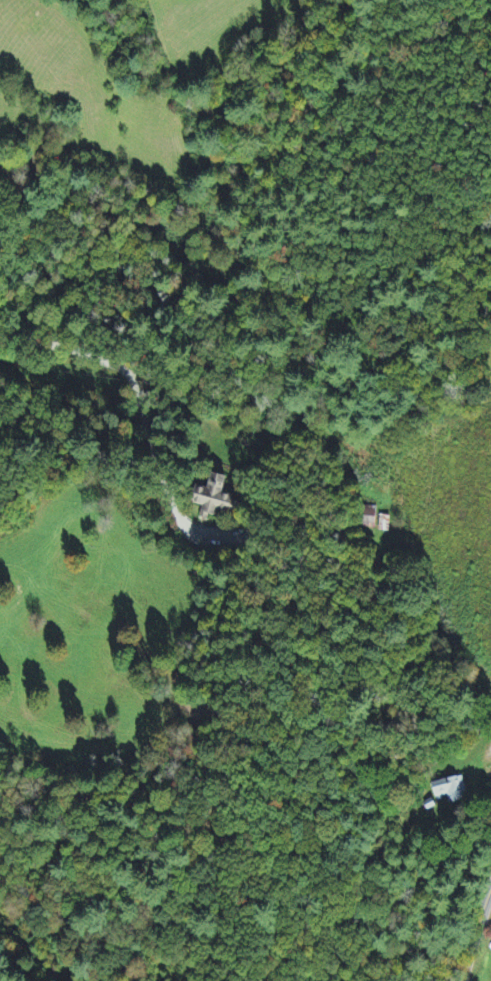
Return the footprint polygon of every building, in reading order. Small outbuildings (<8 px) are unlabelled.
[(227,478),(211,474),(207,490),(197,488),(193,506),(203,508),(201,517),(216,520),(218,511),(233,514),(237,498),(223,495),(227,478)] [(376,530),(377,508),(363,508),(363,530),(376,530)] [(447,797),(449,805),(468,801),(463,778),(433,784),(436,799),(447,797)]
